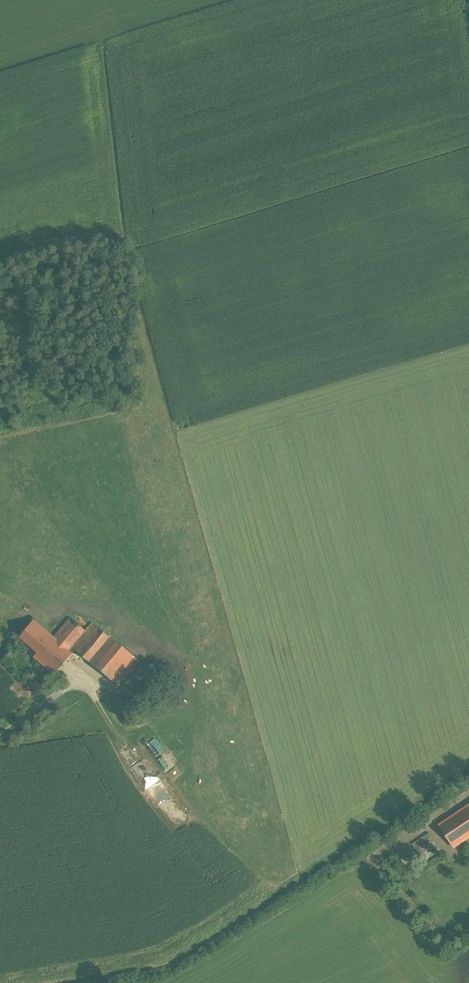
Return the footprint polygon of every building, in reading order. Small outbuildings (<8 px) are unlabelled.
[(70,617),(53,638),(54,638),(47,646),(45,645),(38,653),(37,653),(34,656),(55,674),(75,651),(119,684),(138,661),(93,623),(86,631),(70,617)] [(20,636),(37,653),(38,653),(45,645),(47,646),(54,638),(53,638),(33,621),(20,636)] [(438,826),(453,848),(468,837),(468,806),(438,826)]
